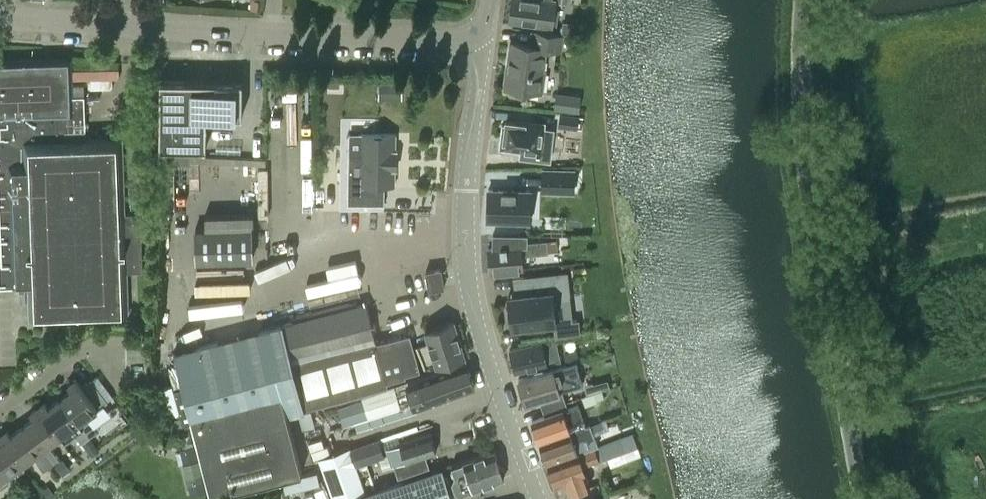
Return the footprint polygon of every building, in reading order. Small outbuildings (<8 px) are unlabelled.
[(251,9),(260,9),(260,0),(251,0),(251,9)] [(510,21),(535,24),(534,24),(552,27),(556,1),(562,2),(562,0),(512,0),(510,21)] [(512,59),(508,87),(542,91),(545,71),(543,71),(546,48),(561,50),(563,35),(537,32),(535,46),(511,42),(509,58),(512,59)] [(29,286),(30,317),(128,314),(126,270),(143,270),(141,211),(124,211),(122,136),(65,137),(65,129),(85,128),(84,95),(71,95),(70,58),(0,60),(0,287),(29,286)] [(160,80),(159,148),(206,149),(206,115),(242,116),(243,81),(160,80)] [(379,98),(402,98),(402,83),(379,83),(379,98)] [(557,93),(555,108),(563,109),(565,109),(567,94),(557,93)] [(561,114),(559,126),(577,128),(582,128),(584,117),(579,117),(579,116),(561,114)] [(506,120),(503,146),(521,148),(520,157),(538,159),(550,161),(554,128),(542,126),(542,124),(506,120)] [(349,153),(348,203),(385,204),(385,184),(395,185),(396,168),(397,168),(397,150),(396,150),(396,134),(362,133),(361,154),(349,153)] [(164,154),(164,163),(190,164),(190,161),(266,165),(266,159),(164,154)] [(174,165),(165,165),(165,213),(175,213),(174,165)] [(268,168),(258,168),(259,216),(269,216),(268,168)] [(543,169),(543,191),(574,192),(575,170),(543,169)] [(320,183),(321,210),(343,209),(342,182),(320,183)] [(530,190),(488,189),(488,220),(529,221),(530,221),(530,190)] [(206,229),(196,229),(197,261),(253,260),(252,228),(251,214),(205,215),(206,229)] [(558,250),(557,239),(547,240),(528,242),(528,235),(493,235),(493,249),(488,250),(490,273),(524,269),(522,255),(548,253),(548,251),(558,250)] [(430,289),(445,286),(442,268),(427,271),(430,289)] [(510,309),(506,309),(508,324),(512,324),(512,328),(530,325),(530,329),(544,328),(543,324),(554,323),(556,322),(553,296),(569,294),(567,273),(514,279),(517,304),(510,305),(510,309)] [(378,344),(376,338),(367,302),(175,352),(184,387),(175,390),(188,441),(197,439),(212,496),(303,472),(288,414),(305,410),(305,409),(330,402),(331,406),(358,399),(357,395),(388,387),(388,385),(424,373),(411,333),(378,344)] [(556,322),(554,323),(556,336),(580,332),(579,319),(572,320),(556,322)] [(430,341),(416,346),(424,369),(437,365),(437,366),(465,357),(455,321),(426,330),(430,341)] [(543,342),(511,349),(516,371),(562,360),(557,339),(543,343),(543,342)] [(564,353),(567,363),(579,360),(576,350),(564,353)] [(363,398),(338,406),(344,424),(425,399),(426,402),(475,387),(467,363),(409,382),(362,396),(363,398)] [(554,369),(520,379),(526,402),(540,398),(543,409),(566,403),(563,391),(561,392),(561,391),(584,384),(578,363),(554,369)] [(61,399),(89,437),(97,431),(86,416),(107,401),(90,377),(80,384),(77,379),(68,385),(72,391),(61,399)] [(180,413),(172,385),(163,387),(171,416),(180,413)] [(583,398),(586,405),(586,407),(599,402),(598,401),(606,398),(603,391),(583,398)] [(46,401),(38,407),(47,418),(59,435),(64,443),(75,435),(81,443),(82,442),(92,456),(99,451),(89,437),(61,399),(50,406),(46,401)] [(545,416),(533,421),(541,443),(570,432),(587,426),(579,405),(568,409),(566,403),(543,409),(545,416)] [(59,435),(47,418),(38,407),(30,413),(34,418),(23,426),(51,464),(58,459),(47,444),(59,435)] [(316,425),(312,411),(300,414),(304,428),(316,425)] [(570,432),(541,443),(549,463),(579,452),(598,445),(596,437),(591,424),(587,426),(570,432)] [(43,470),(51,464),(23,426),(12,434),(8,430),(1,435),(22,464),(33,456),(43,470)] [(401,444),(386,448),(392,466),(395,465),(398,477),(429,467),(425,455),(437,451),(430,432),(400,442),(401,444)] [(579,452),(549,463),(557,485),(565,482),(569,494),(590,486),(586,475),(586,474),(583,466),(600,460),(608,457),(625,451),(634,448),(629,434),(621,438),(595,447),(579,453),(579,452)] [(22,464),(1,435),(0,436),(0,485),(14,476),(11,472),(22,464)] [(366,459),(384,453),(378,438),(350,447),(355,462),(357,462),(360,470),(369,467),(366,459)] [(313,460),(320,458),(330,455),(330,447),(329,443),(316,447),(309,449),(313,460)] [(181,449),(185,464),(183,464),(188,484),(205,480),(199,460),(201,460),(197,445),(181,449)] [(334,498),(353,498),(367,494),(355,464),(350,450),(321,460),(334,498)] [(504,477),(495,450),(485,454),(452,465),(455,475),(452,481),(456,491),(460,493),(474,488),(504,477)] [(60,475),(67,470),(60,462),(53,467),(60,475)] [(286,491),(321,483),(318,471),(283,479),(286,491)] [(442,471),(355,498),(450,498),(442,471)] [(205,481),(193,484),(195,493),(207,490),(205,481)] [(601,483),(592,486),(595,498),(604,495),(601,485),(601,483)] [(47,498),(53,493),(47,485),(41,490),(47,498)]
